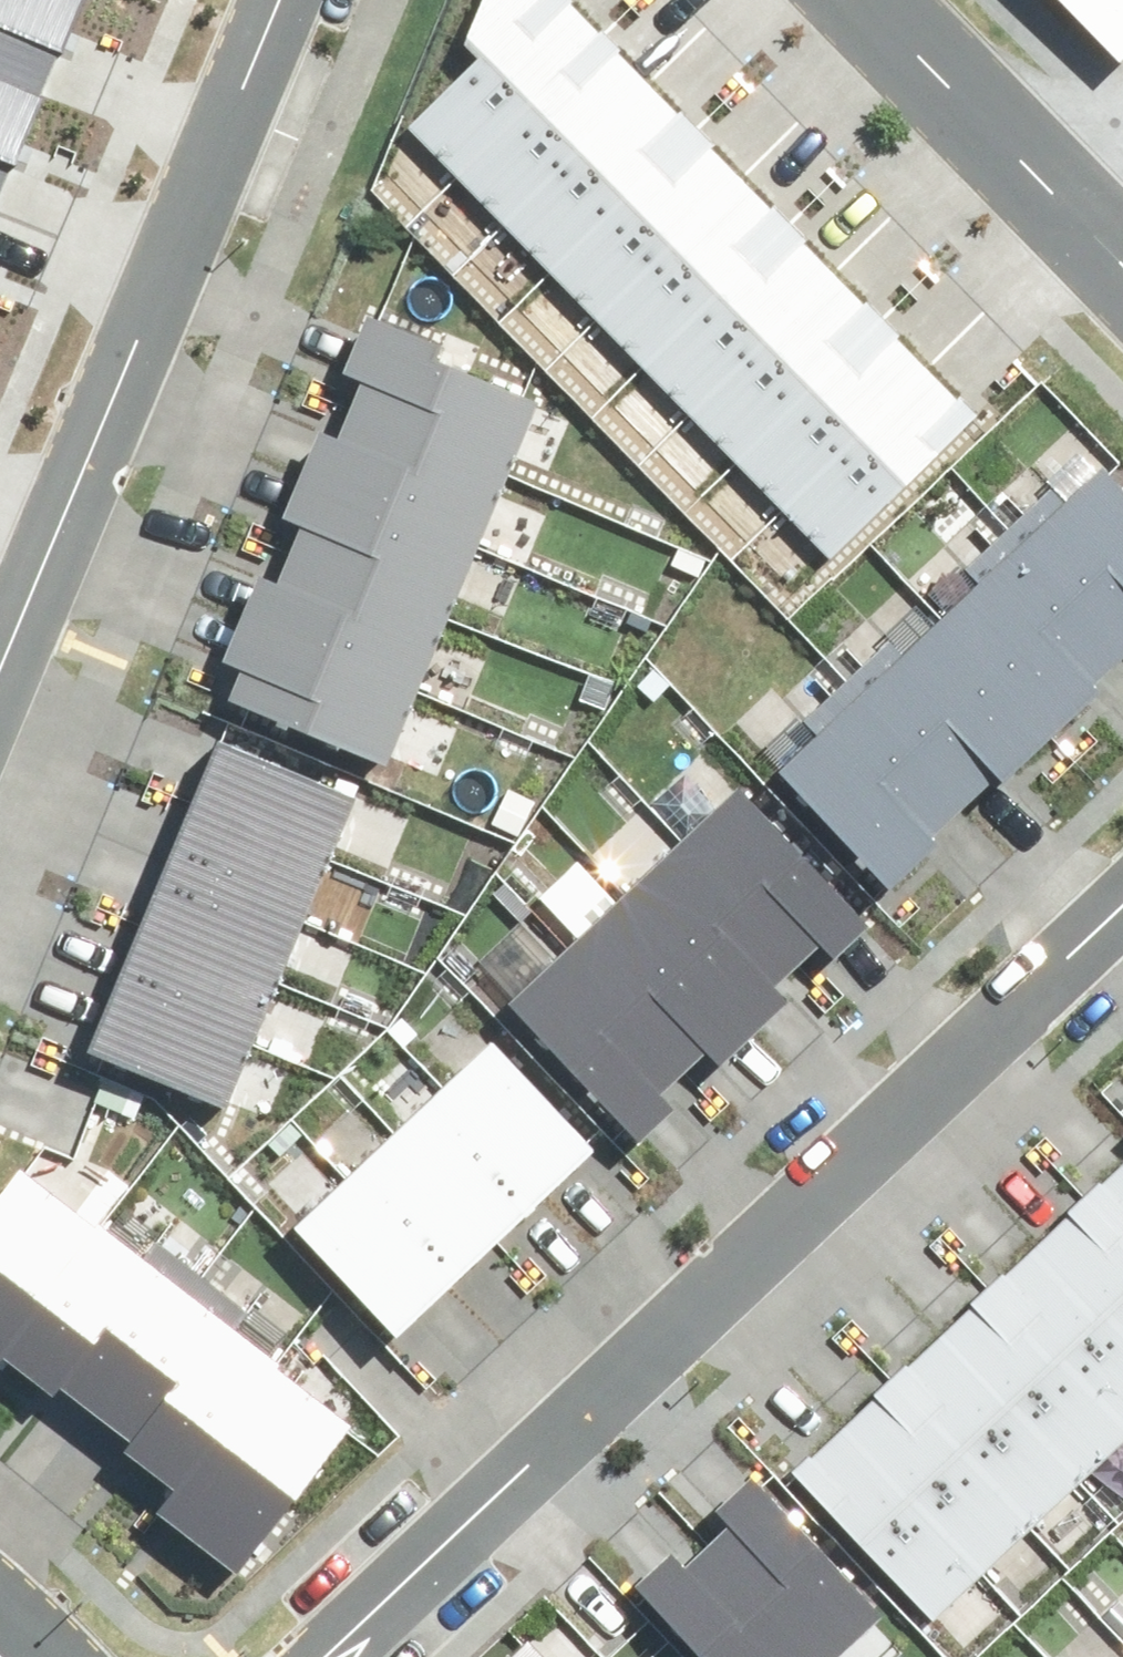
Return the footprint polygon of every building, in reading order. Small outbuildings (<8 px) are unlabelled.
[(37,102),(81,0),(0,0),(0,86),(37,102)] [(410,117),(457,164),(602,22),(580,0),(481,0),(466,41),(476,52),(410,117)] [(1116,51),(1122,45),(1122,0),(1067,0),(1116,51)] [(602,22),(457,164),(505,212),(649,70),(602,22)] [(649,70),(505,212),(552,260),(697,118),(649,70)] [(37,102),(0,86),(0,187),(37,102)] [(697,118),(552,260),(599,307),(744,165),(697,118)] [(744,165),(599,307),(647,355),(791,213),(744,165)] [(791,213),(647,355),(694,403),(838,261),(791,213)] [(838,261),(694,403),(741,450),(886,308),(838,261)] [(537,375),(366,303),(335,375),(506,448),(537,375)] [(886,308),(741,450),(788,498),(933,356),(886,308)] [(933,356),(788,498),(836,546),(980,404),(933,356)] [(506,448),(335,375),(304,448),(475,521),(506,448)] [(475,521),(304,448),(272,521),(443,594),(475,521)] [(1008,528),(1122,651),(1122,492),(1104,472),(1069,504),(1053,487),(1008,528)] [(443,594),(272,521),(241,594),(412,667),(443,594)] [(1008,528),(964,569),(980,586),(942,621),(1047,733),(1122,663),(1122,651),(1008,528)] [(412,667),(241,594),(210,666),(381,739),(412,667)] [(892,636),(848,678),(967,805),(1047,733),(942,621),(908,654),(892,636)] [(967,805),(848,678),(802,719),(818,736),(782,769),(887,882),(967,805)] [(335,772),(201,719),(174,786),(308,839),(335,772)] [(308,839),(174,786),(148,853),(282,905),(308,839)] [(740,788),(680,844),(797,968),(823,944),(836,958),(870,926),(740,788)] [(797,968),(680,844),(624,896),(754,1034),(784,1007),(771,993),(797,968)] [(282,905),(148,853),(121,919),(255,972),(282,905)] [(624,896),(570,947),(687,1071),(713,1047),(726,1061),(754,1034),(624,896)] [(255,972),(121,919),(95,986),(229,1039),(255,972)] [(687,1071),(570,947),(510,1003),(640,1142),(673,1110),(660,1097),(687,1071)] [(229,1039),(95,986),(68,1053),(203,1106),(229,1039)] [(609,1136),(508,1029),(454,1079),(555,1187),(609,1136)] [(555,1187),(454,1079),(401,1129),(502,1237),(555,1187)] [(502,1237),(401,1129),(347,1180),(448,1288),(502,1237)] [(1078,1173),(1122,1221),(1122,1131),(1078,1173)] [(0,1192),(0,1357),(7,1348),(108,1221),(27,1158),(0,1192)] [(1078,1173),(1027,1220),(1122,1319),(1122,1221),(1078,1173)] [(448,1288),(347,1180),(293,1231),(394,1338),(448,1288)] [(108,1221),(7,1348),(58,1388),(66,1377),(97,1400),(201,1268),(120,1205),(108,1221)] [(1027,1220),(978,1267),(1118,1411),(1122,1407),(1122,1319),(1027,1220)] [(1118,1411),(978,1267),(929,1314),(1069,1458),(1118,1411)] [(201,1268),(97,1400),(130,1425),(120,1437),(169,1475),(269,1348),(282,1332),(201,1268)] [(1069,1458),(929,1314),(880,1361),(1021,1505),(1069,1458)] [(269,1348),(169,1475),(155,1492),(236,1556),(350,1412),(269,1348)] [(1021,1505),(880,1361),(832,1408),(972,1552),(1021,1505)] [(972,1552),(832,1408),(783,1455),(923,1599),(972,1552)] [(702,1530),(820,1656),(822,1656),(883,1601),(757,1465),(719,1500),(726,1508),(702,1530)] [(713,1656),(820,1656),(702,1530),(683,1547),(677,1539),(637,1575),(713,1656)] [(508,1656),(546,1656),(529,1638),(508,1656)]
